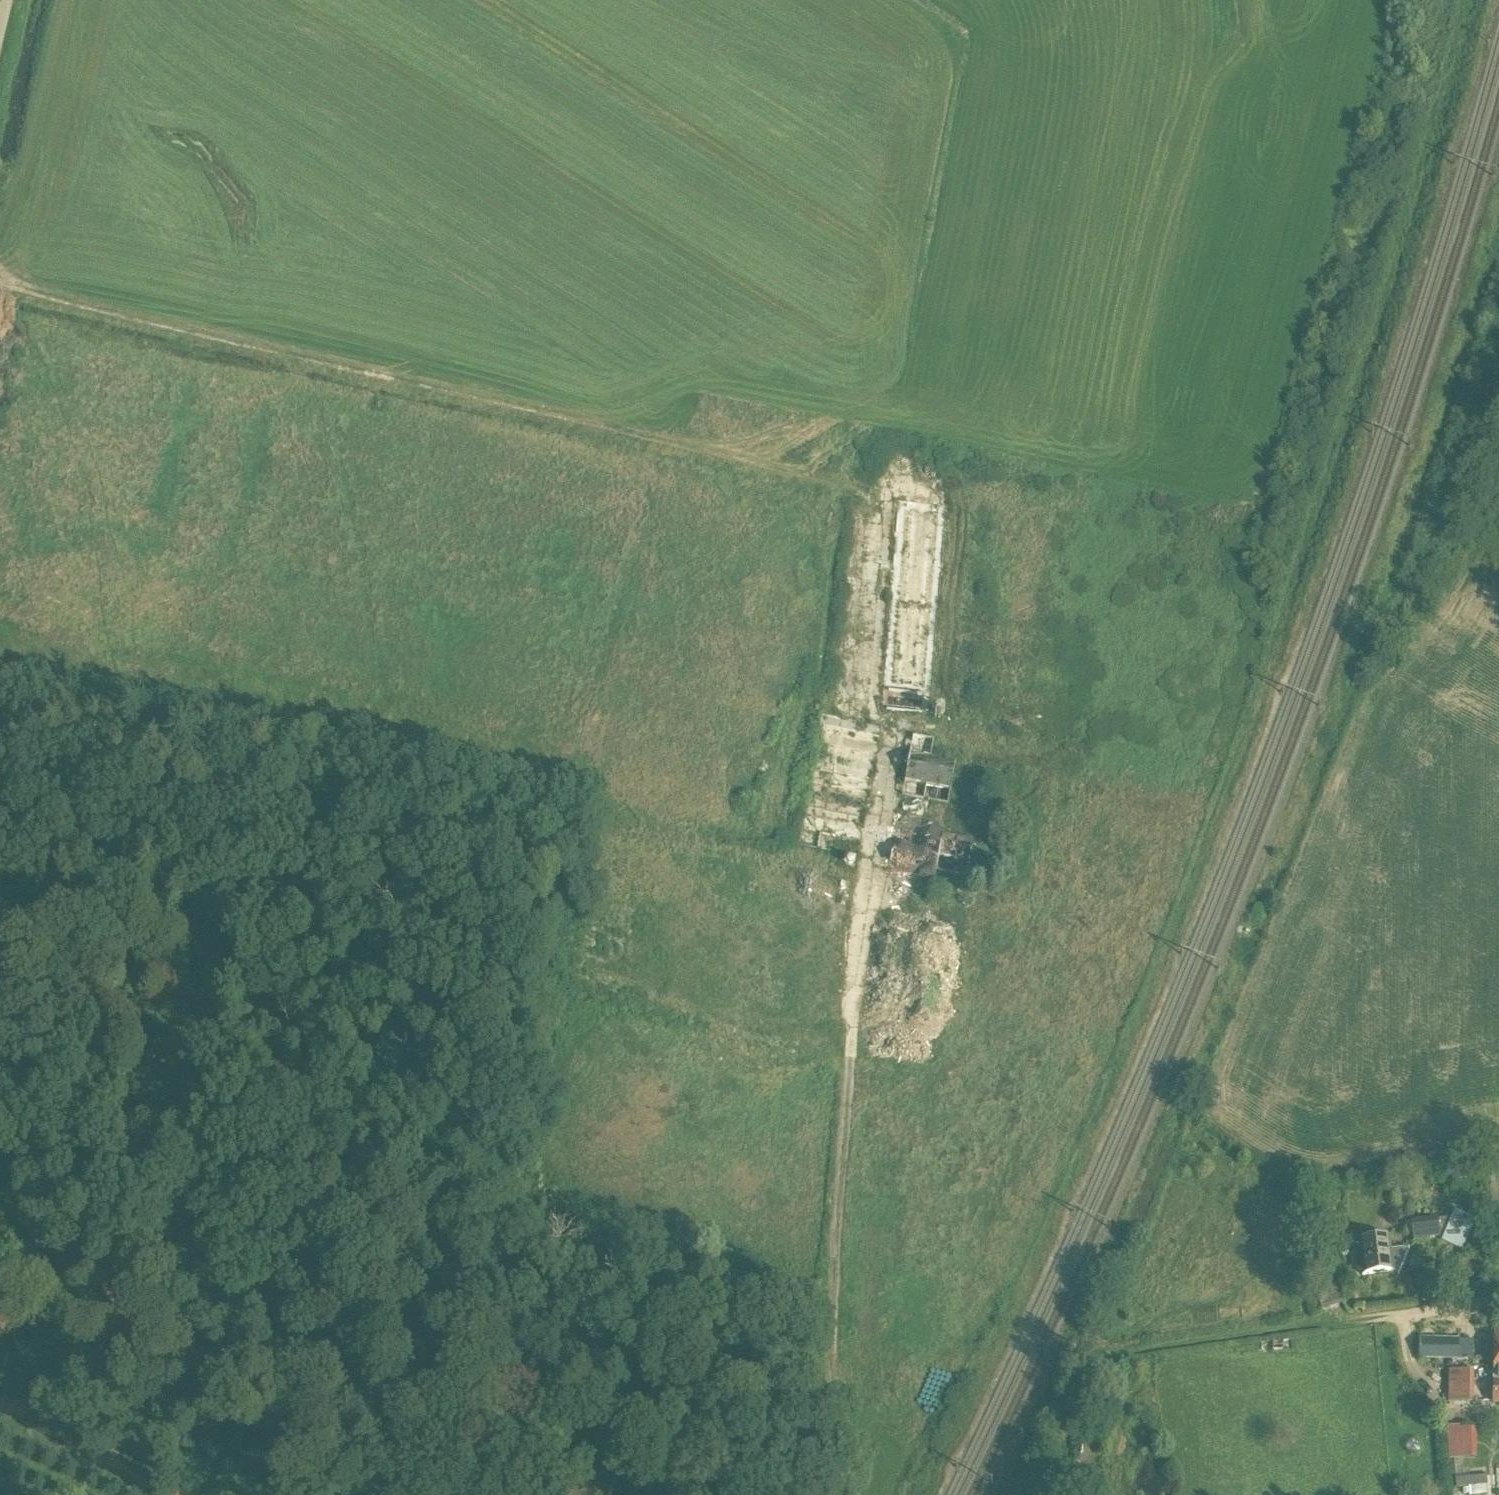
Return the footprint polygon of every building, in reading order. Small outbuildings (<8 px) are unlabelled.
[(908,796),(921,796),(921,754),(908,754),(908,796)] [(922,837),(922,870),(961,870),(962,837),(922,837)] [(1410,1219),(1413,1237),(1439,1234),(1439,1233),(1441,1233),(1444,1234),(1442,1238),(1461,1246),(1473,1217),(1454,1210),(1451,1217),(1447,1215),(1436,1217),(1436,1216),(1410,1219)] [(1358,1239),(1362,1275),(1395,1270),(1398,1272),(1397,1273),(1398,1274),(1409,1246),(1407,1245),(1406,1248),(1401,1246),(1390,1247),(1388,1235),(1358,1239)] [(1458,1359),(1459,1339),(1420,1338),(1419,1358),(1458,1359)] [(1448,1369),(1447,1401),(1466,1401),(1466,1369),(1448,1369)] [(1457,1486),(1469,1485),(1470,1494),(1472,1494),(1486,1494),(1485,1483),(1488,1483),(1487,1474),(1456,1478),(1457,1486)]
